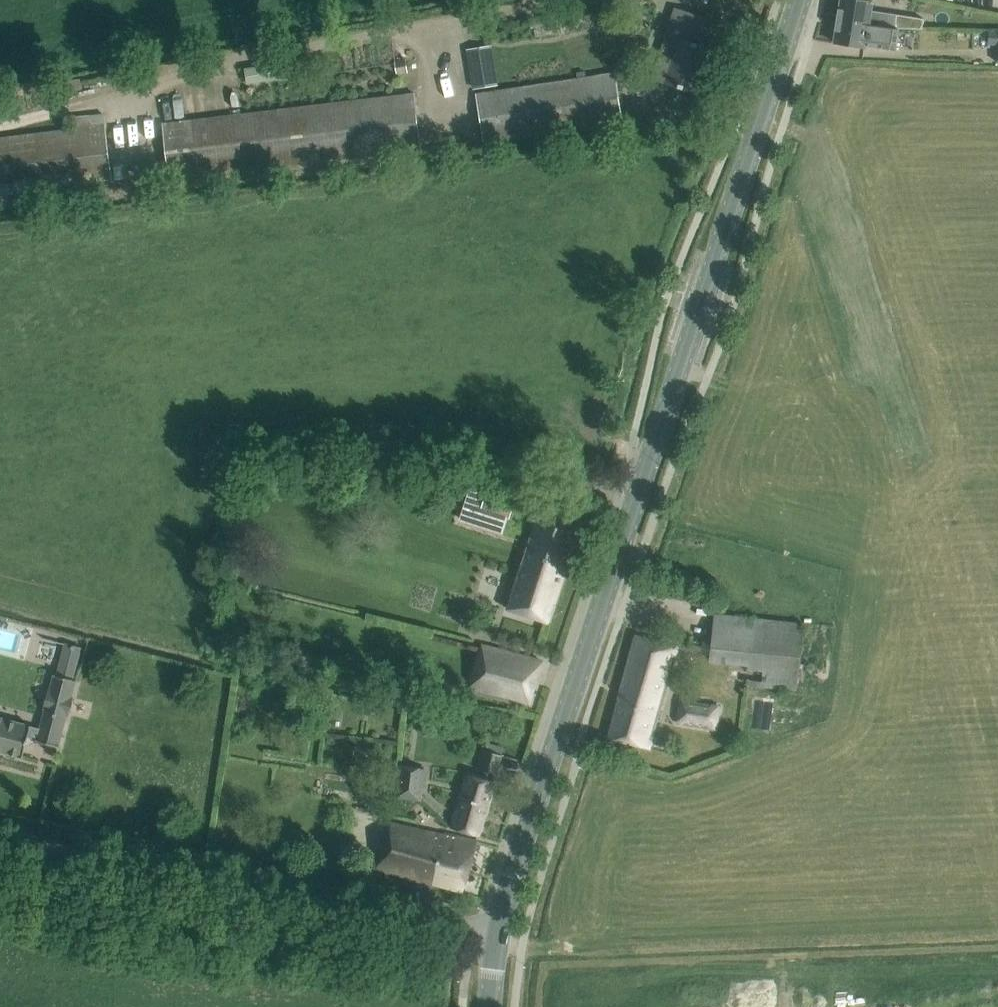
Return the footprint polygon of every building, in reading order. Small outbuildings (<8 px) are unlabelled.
[(839,19),(888,27),(899,29),(921,29),(922,19),(890,14),(872,11),(873,1),(869,0),(842,0),(839,19)] [(710,47),(697,42),(705,18),(680,10),(672,34),(682,37),(667,82),(699,93),(705,75),(701,74),(710,47)] [(839,19),(835,42),(866,47),(866,45),(896,50),(899,29),(888,27),(839,19)] [(989,31),(989,44),(997,44),(997,61),(997,31),(989,31)] [(468,48),(475,88),(497,85),(491,44),(468,48)] [(291,60),(247,68),(250,83),(294,76),(291,60)] [(615,73),(476,94),(483,142),(622,121),(615,73)] [(80,77),(65,82),(69,95),(84,91),(80,77)] [(164,129),(170,181),(422,149),(415,91),(163,122),(164,129)] [(114,181),(106,122),(0,135),(0,196),(114,181)] [(482,509),(510,517),(516,498),(488,489),(482,509)] [(510,609),(548,622),(581,521),(543,509),(510,609)] [(747,684),(796,689),(803,624),(715,614),(710,659),(749,663),(747,684)] [(610,737),(650,748),(677,646),(637,635),(620,699),(610,737)] [(510,701),(529,707),(543,661),(524,655),(485,642),(469,688),(510,701)] [(40,728),(32,725),(29,737),(37,739),(37,740),(59,746),(77,680),(55,674),(40,728)] [(679,723),(717,729),(721,706),(683,700),(679,723)] [(29,737),(32,725),(0,717),(0,751),(23,757),(29,737)] [(477,768),(498,774),(504,755),(483,748),(477,768)] [(396,797),(423,801),(427,768),(400,765),(396,797)] [(453,827),(480,835),(496,781),(468,773),(453,827)] [(378,868),(464,891),(478,841),(449,833),(447,840),(389,825),(378,868)]
